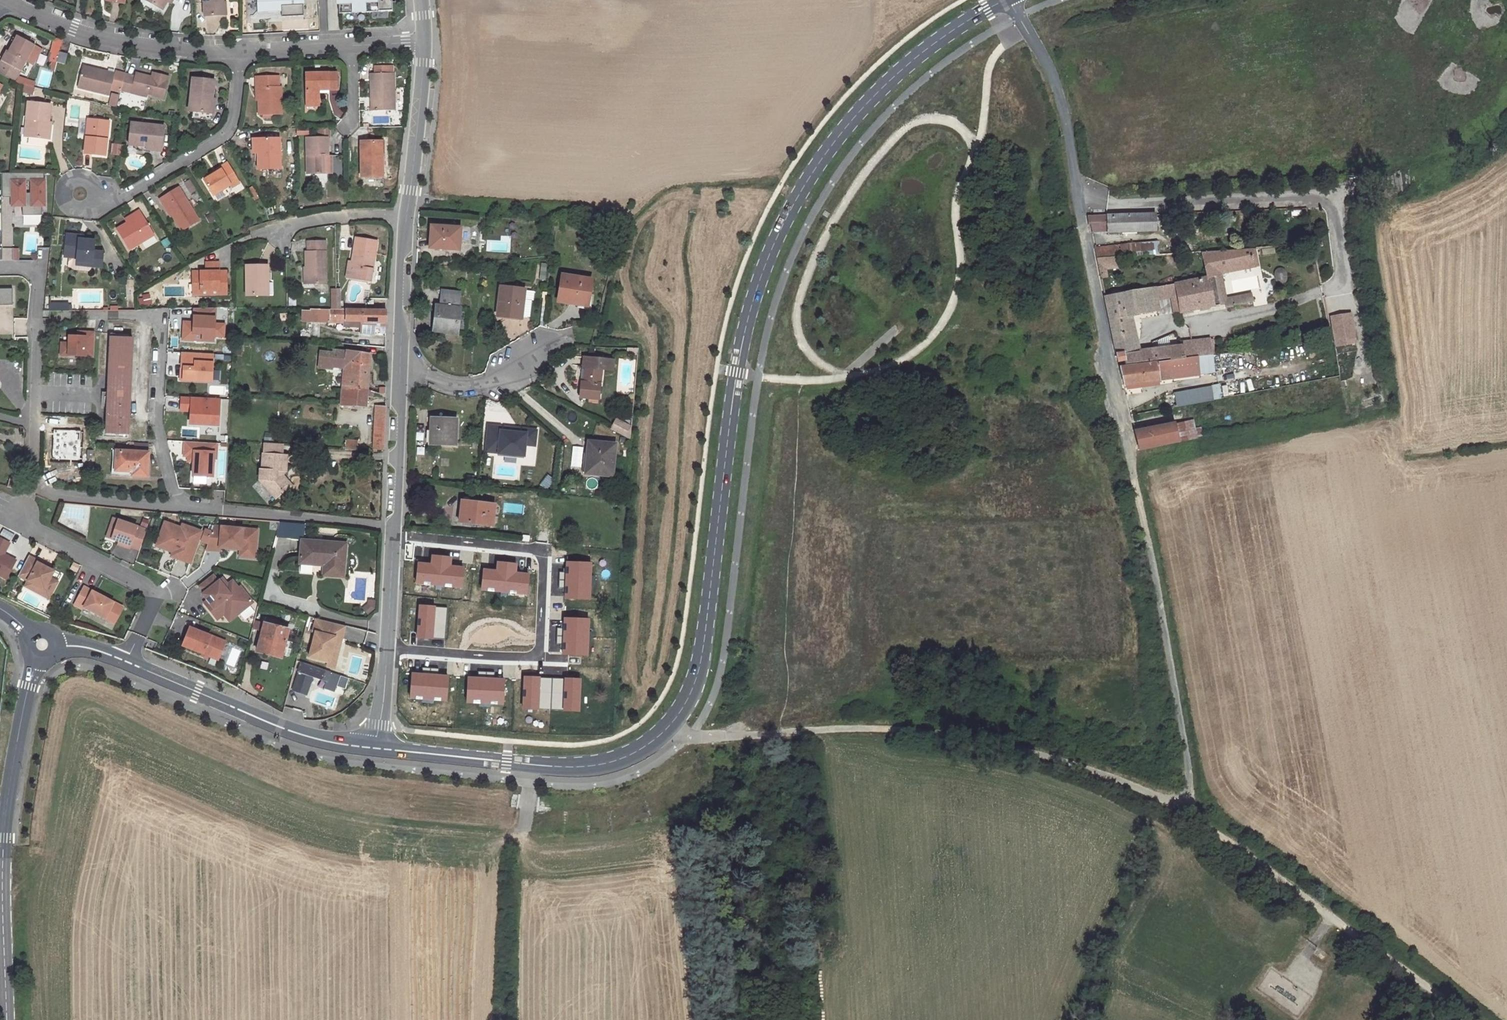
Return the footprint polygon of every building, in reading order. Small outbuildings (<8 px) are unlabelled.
[(145,0),(161,9),(165,1),(166,0),(145,0)] [(203,16),(221,15),(220,2),(222,2),(222,0),(202,0),(203,16)] [(259,19),(307,16),(306,0),(258,0),(259,19)] [(397,0),(339,0),(339,5),(355,4),(355,13),(374,12),(374,17),(387,17),(387,10),(398,10),(397,0)] [(18,70),(23,60),(32,44),(16,35),(11,44),(7,52),(4,50),(0,58),(0,60),(18,70)] [(58,51),(55,61),(64,64),(67,52),(58,51)] [(0,60),(0,73),(12,79),(18,70),(0,60)] [(80,68),(75,87),(108,96),(111,84),(120,86),(123,75),(95,68),(93,72),(80,68)] [(120,86),(120,90),(130,92),(131,88),(146,92),(162,97),(168,75),(158,72),(157,78),(151,76),(134,71),(133,76),(124,73),(123,75),(120,86)] [(393,72),(370,72),(370,110),(393,110),(393,72)] [(317,100),(317,89),(335,89),(335,73),(305,73),(305,100),(317,100)] [(275,75),(256,75),(258,115),(280,114),(279,86),(276,85),(275,75)] [(192,77),(188,110),(194,111),(204,112),(209,112),(211,89),(213,79),(192,77)] [(131,88),(130,92),(145,97),(146,92),(131,88)] [(115,107),(118,96),(112,95),(109,106),(115,107)] [(26,104),(24,121),(28,122),(27,137),(47,139),(49,127),(46,127),(46,123),(48,106),(26,104)] [(106,140),(102,140),(104,122),(87,120),(84,153),(104,155),(106,140)] [(130,124),(129,145),(146,147),(146,144),(160,146),(161,147),(162,145),(162,134),(163,127),(130,124)] [(309,134),(309,126),(299,125),(299,133),(309,134)] [(328,127),(316,127),(316,137),(327,137),(328,137),(328,127)] [(170,146),(171,135),(162,134),(162,145),(170,146)] [(323,174),(323,156),(327,156),(327,137),(316,137),(305,137),(306,174),(323,174)] [(278,138),(256,139),(257,162),(257,170),(279,169),(278,138)] [(256,139),(248,139),(249,154),(252,153),(252,162),(257,162),(256,139)] [(378,141),(360,141),(360,177),(381,177),(381,157),(379,157),(378,141)] [(117,143),(111,143),(109,156),(116,157),(117,143)] [(124,144),(117,143),(116,157),(122,157),(124,144)] [(226,163),(219,167),(220,170),(212,175),(203,180),(211,194),(228,183),(229,185),(233,183),(237,181),(226,163)] [(21,214),(41,214),(41,204),(43,204),(43,171),(1,171),(1,195),(11,195),(11,199),(13,199),(13,204),(21,204),(21,214)] [(177,186),(159,198),(180,231),(199,220),(177,186)] [(125,224),(115,230),(127,250),(153,235),(138,210),(131,215),(133,219),(125,224)] [(1155,214),(1107,215),(1107,227),(1107,232),(1155,230),(1155,214)] [(131,215),(122,220),(125,224),(133,219),(131,215)] [(1107,215),(1088,216),(1088,224),(1093,233),(1107,232),(1107,215)] [(434,236),(433,248),(460,250),(461,227),(431,225),(431,236),(434,236)] [(69,246),(68,257),(67,267),(70,268),(72,270),(87,270),(88,269),(89,268),(90,267),(90,265),(100,266),(101,251),(92,250),(93,240),(82,240),(78,239),(78,236),(64,234),(64,246),(69,246)] [(355,238),(351,261),(349,277),(368,280),(374,241),(355,238)] [(324,240),(307,240),(307,251),(304,251),(305,283),(325,283),(324,240)] [(1153,243),(1133,244),(1134,256),(1154,255),(1153,243)] [(1133,244),(1121,245),(1122,257),(1134,256),(1133,244)] [(1121,245),(1095,247),(1097,259),(1122,257),(1121,245)] [(1251,249),(1202,253),(1208,277),(1214,276),(1221,274),(1255,267),(1251,249)] [(204,270),(191,271),(191,282),(192,294),(225,293),(224,270),(216,270),(216,261),(204,262),(204,270)] [(267,294),(266,279),(270,279),(270,266),(267,266),(267,264),(245,264),(245,294),(267,294)] [(1221,274),(1214,276),(1220,305),(1224,304),(1225,308),(1253,302),(1251,294),(1226,298),(1221,274)] [(563,275),(559,302),(578,304),(587,306),(589,297),(591,280),(563,275)] [(1208,277),(1175,283),(1181,312),(1214,305),(1208,277)] [(1175,283),(1158,286),(1161,299),(1170,297),(1173,313),(1181,312),(1175,283)] [(11,304),(11,287),(0,287),(0,304),(11,304)] [(501,287),(498,317),(501,317),(502,314),(511,315),(511,319),(522,320),(522,316),(524,299),(531,300),(534,301),(535,291),(525,290),(525,289),(501,287)] [(1130,333),(1126,315),(1159,310),(1157,300),(1155,287),(1104,296),(1114,343),(1137,340),(1135,332),(1130,333)] [(439,306),(436,332),(457,334),(461,295),(442,293),(440,306),(439,306)] [(578,304),(577,309),(590,311),(592,297),(589,297),(587,306),(578,304)] [(529,317),(531,300),(524,299),(522,316),(529,317)] [(214,307),(192,308),(192,316),(196,317),(196,319),(193,322),(191,322),(182,321),(181,332),(191,333),(191,340),(212,341),(212,336),(222,336),(223,324),(213,323),(214,307)] [(385,331),(385,310),(328,309),(310,309),(309,325),(328,325),(328,323),(342,323),(341,329),(359,329),(359,335),(374,335),(374,327),(379,327),(379,331),(385,331)] [(1350,313),(1330,317),(1337,354),(1357,351),(1350,313)] [(67,342),(60,342),(59,354),(92,356),(93,332),(84,331),(83,335),(75,335),(68,334),(67,342)] [(115,336),(109,434),(129,435),(135,338),(115,336)] [(1197,357),(1212,355),(1211,339),(1181,342),(1182,345),(1183,358),(1197,357)] [(1137,340),(1114,343),(1116,353),(1139,351),(1137,340)] [(1183,358),(1182,345),(1169,347),(1170,357),(1171,360),(1183,358)] [(1139,351),(1116,353),(1118,361),(1121,361),(1122,363),(1170,357),(1169,347),(1139,351)] [(341,389),(366,389),(372,391),(385,395),(385,390),(375,387),(372,384),(372,374),(367,374),(369,353),(345,350),(345,351),(332,349),(331,353),(319,351),(318,367),(330,368),(331,366),(343,367),(341,389)] [(215,356),(183,354),(182,380),(213,381),(215,356)] [(1197,357),(1200,376),(1215,374),(1212,355),(1197,357)] [(582,382),(580,397),(599,399),(601,370),(614,371),(616,360),(585,356),(584,368),(586,368),(585,382),(582,382)] [(1197,357),(1156,362),(1159,381),(1200,376),(1197,357)] [(1156,362),(1119,367),(1123,384),(1159,381),(1156,362)] [(1210,386),(1198,388),(1201,402),(1213,400),(1210,386)] [(1198,388),(1173,392),(1176,407),(1201,402),(1198,388)] [(366,389),(341,389),(340,404),(353,404),(353,408),(359,408),(359,405),(364,405),(365,395),(372,395),(372,391),(366,389)] [(217,398),(180,396),(179,407),(189,407),(188,422),(216,424),(217,398)] [(375,405),(372,448),(382,448),(384,406),(375,405)] [(432,418),(431,430),(435,430),(434,444),(456,445),(457,419),(432,418)] [(1192,421),(1175,425),(1178,442),(1196,439),(1192,421)] [(1174,422),(1135,430),(1139,450),(1178,442),(1175,425),(1174,422)] [(344,439),(344,449),(356,450),(357,440),(344,439)] [(215,443),(183,441),(182,455),(186,455),(192,456),(192,460),(191,475),(211,476),(212,458),(214,458),(215,443)] [(589,442),(586,473),(612,475),(615,444),(589,442)] [(261,443),(260,453),(259,469),(258,469),(257,479),(262,480),(262,485),(273,498),(280,492),(280,488),(286,483),(280,476),(277,476),(277,471),(281,471),(283,471),(284,455),(280,455),(281,445),(261,443)] [(110,467),(110,474),(145,475),(146,452),(115,450),(114,468),(110,467)] [(4,487),(20,490),(21,483),(6,480),(4,487)] [(280,488),(280,492),(288,485),(286,483),(280,488)] [(461,513),(460,522),(493,525),(495,505),(466,502),(464,513),(461,513)] [(110,537),(117,518),(112,516),(105,535),(110,537)] [(138,548),(145,528),(117,518),(110,537),(121,541),(120,544),(128,546),(129,544),(138,548)] [(189,560),(198,535),(180,529),(180,527),(163,521),(155,544),(172,550),(177,552),(175,556),(189,560)] [(198,535),(200,530),(182,523),(180,527),(180,529),(198,535)] [(256,529),(213,524),(204,547),(218,549),(219,546),(228,547),(229,544),(235,545),(235,547),(238,548),(253,549),(256,529)] [(5,577),(14,559),(2,552),(8,541),(0,537),(0,574),(5,577)] [(342,576),(345,543),(300,540),(298,563),(322,565),(322,566),(323,566),(329,572),(329,575),(342,576)] [(253,549),(238,548),(238,555),(253,556),(253,549)] [(483,554),(448,551),(445,574),(456,575),(460,576),(457,605),(477,607),(483,554)] [(24,584),(34,589),(37,584),(50,591),(56,580),(48,576),(52,569),(36,561),(37,560),(27,554),(17,574),(27,579),(24,584)] [(222,612),(232,605),(237,611),(252,600),(239,584),(237,586),(231,579),(226,583),(221,576),(217,580),(212,573),(198,584),(203,590),(201,592),(206,598),(212,606),(209,608),(216,617),(222,612)] [(37,584),(34,589),(47,597),(50,591),(37,584)] [(82,605),(104,616),(112,600),(82,584),(73,601),(82,605)] [(212,606),(206,598),(203,601),(209,608),(212,606)] [(232,605),(222,612),(228,619),(237,611),(232,605)] [(275,619),(265,617),(256,651),(280,657),(281,654),(287,656),(288,655),(292,643),(290,642),(285,640),(288,629),(274,625),(275,619)] [(341,624),(315,617),(311,630),(314,631),(307,655),(327,660),(329,652),(336,654),(340,637),(338,637),(341,624)] [(216,657),(223,639),(188,625),(181,643),(199,650),(198,653),(205,656),(206,653),(216,657)] [(327,660),(326,663),(333,665),(336,654),(329,652),(327,660)] [(301,662),(292,690),(305,694),(311,677),(325,682),(323,688),(333,692),(339,675),(301,662)]
